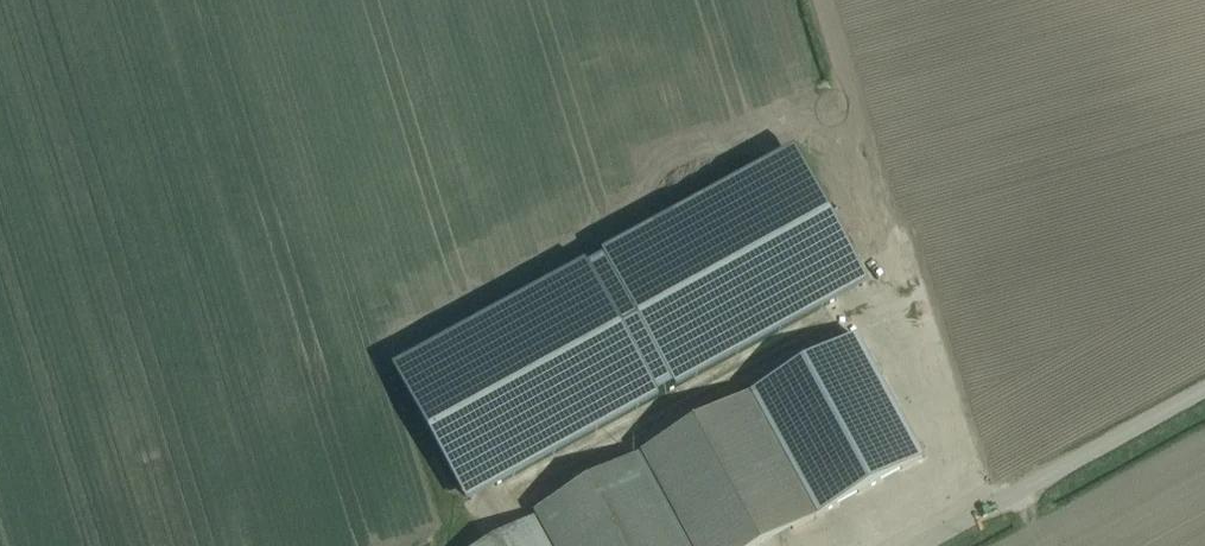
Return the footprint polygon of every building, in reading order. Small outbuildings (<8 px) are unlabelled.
[(794,159),(401,374),(470,500),(863,286),(794,159)] [(918,461),(854,344),(484,545),(763,545),(918,461)]
